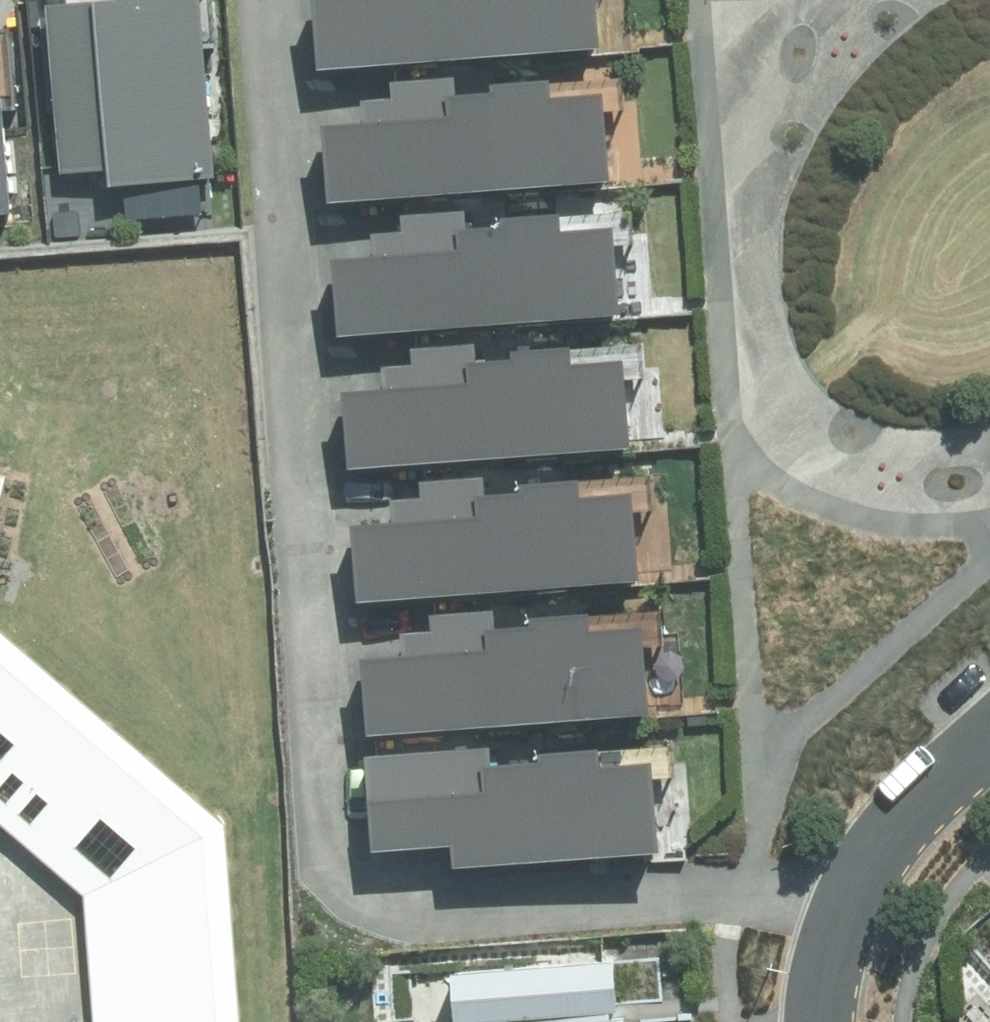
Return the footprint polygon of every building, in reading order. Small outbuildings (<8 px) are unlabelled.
[(212,0),(51,0),(66,174),(112,169),(114,186),(228,176),(212,0)] [(328,70),(616,52),(612,0),(323,0),(328,70)] [(466,82),(401,86),(402,103),(369,105),(371,131),(333,134),(337,206),(625,188),(620,101),(568,104),(567,86),(499,90),(500,100),(467,102),(466,82)] [(474,216),(409,220),(410,237),(377,239),(379,265),(341,267),(345,340),(633,322),(628,235),(576,238),(575,220),(507,224),(508,233),(476,235),(474,216)] [(486,345),(420,349),(421,366),(389,368),(390,394),(352,397),(357,469),(645,451),(639,364),(587,367),(586,349),(519,353),(519,362),(487,364),(486,345)] [(0,469),(0,521),(13,473),(0,469)] [(495,481),(430,485),(431,503),(398,505),(400,530),(362,533),(366,605),(654,587),(649,500),(596,503),(595,485),(528,490),(529,499),(496,501),(495,481)] [(508,614),(443,617),(444,635),(411,637),(412,663),(374,665),(379,737),(667,720),(661,632),(609,636),(608,618),(541,622),(541,631),(509,633),(508,614)] [(89,895),(99,1021),(225,1021),(210,823),(0,644),(0,818),(89,895)] [(499,751),(449,755),(375,760),(382,857),(458,852),(459,872),(673,857),(667,770),(616,774),(614,755),(547,760),(548,769),(500,772),(499,751)] [(634,1010),(622,1010),(618,960),(457,972),(461,1021),(635,1021),(634,1010)]
